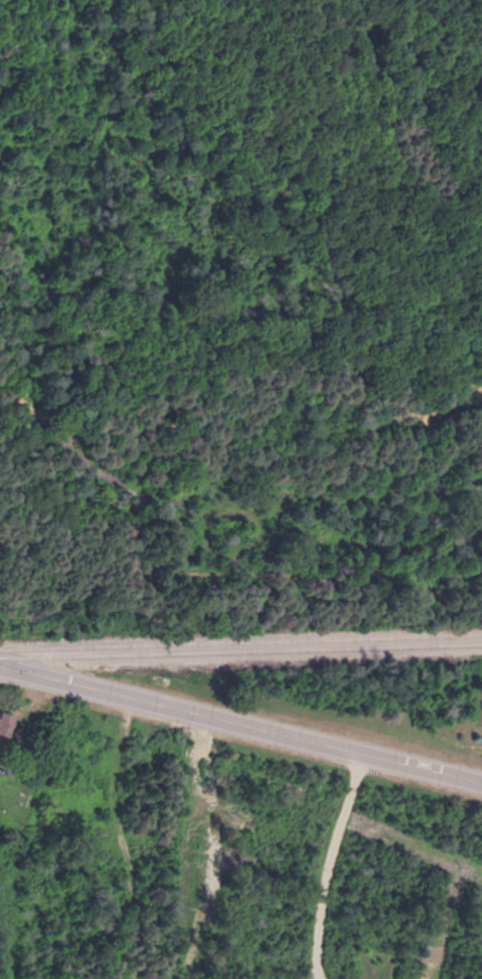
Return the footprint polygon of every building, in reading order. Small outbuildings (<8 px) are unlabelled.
[(20,715),(4,707),(0,714),(0,734),(8,738),(20,715)]
